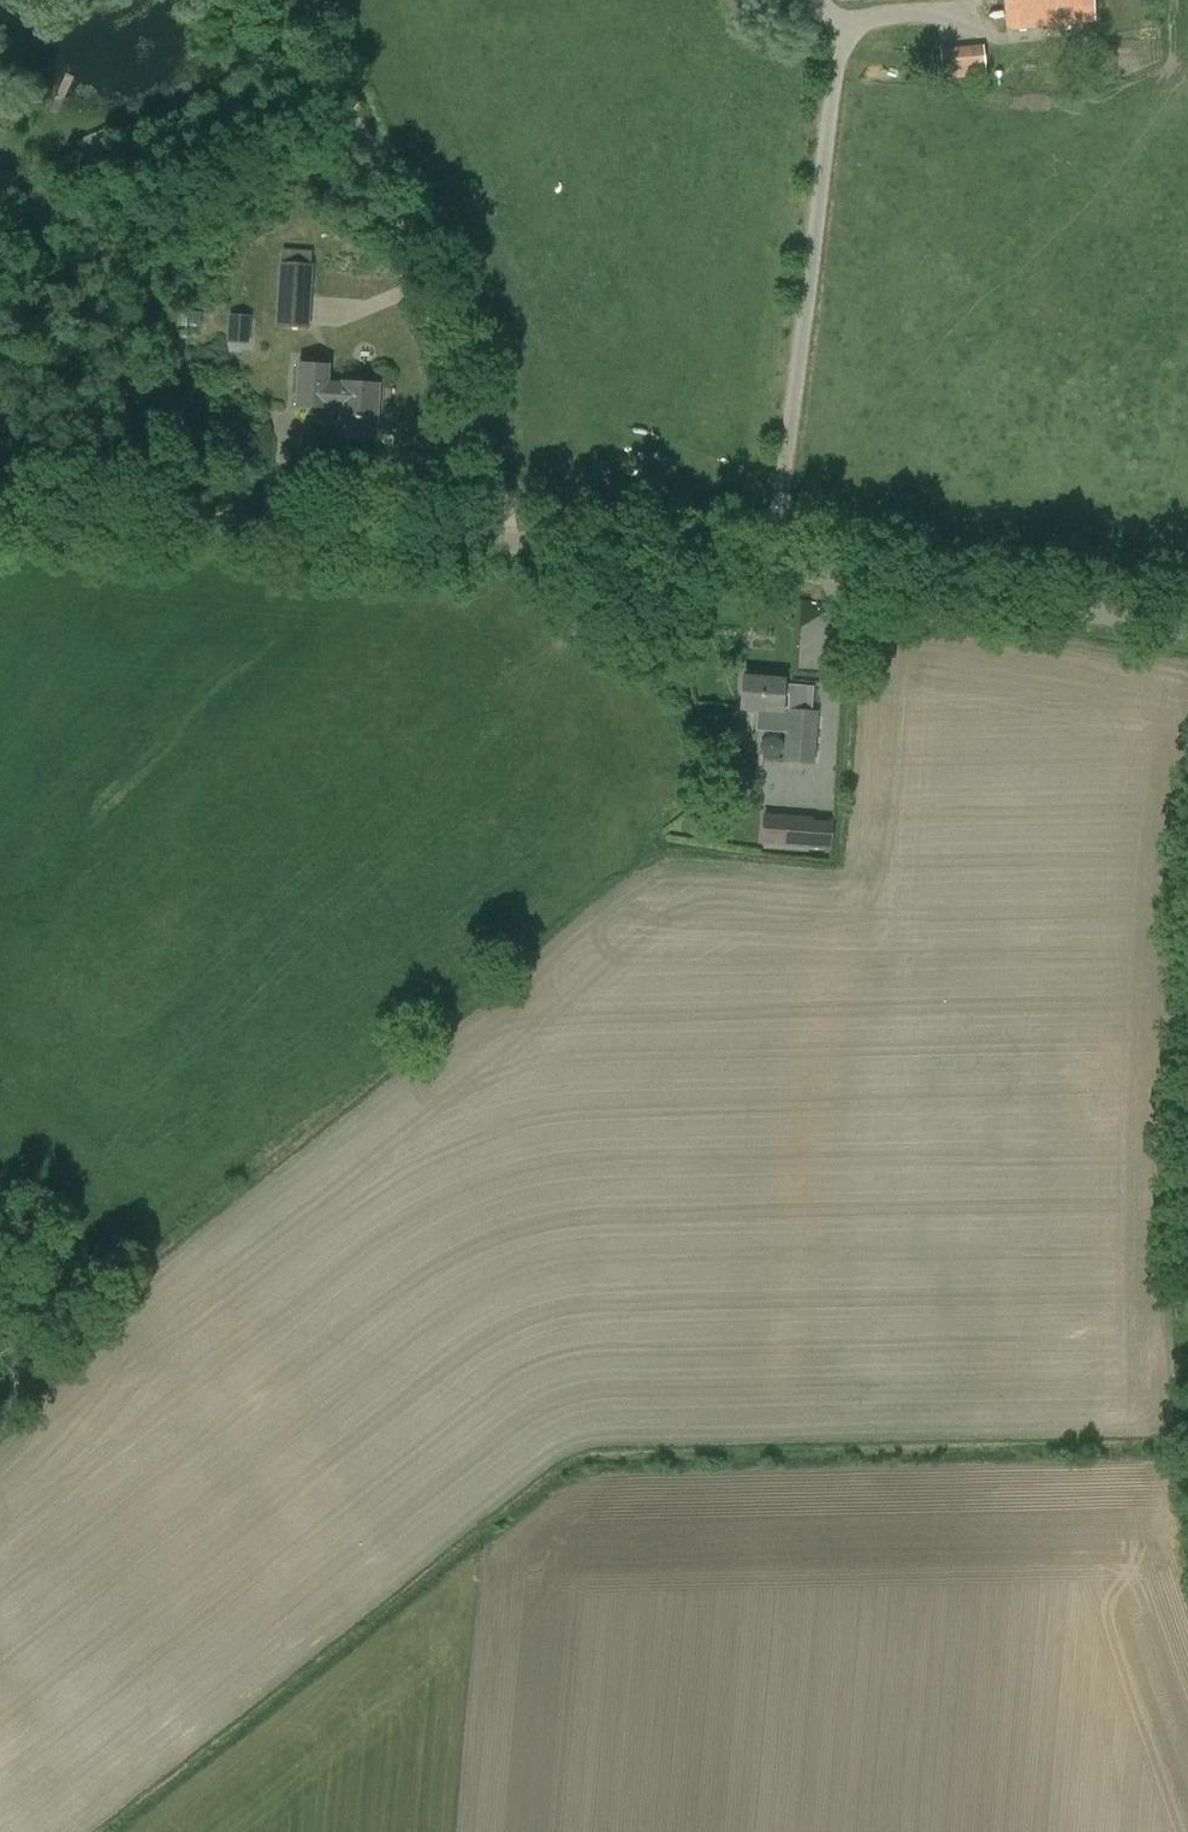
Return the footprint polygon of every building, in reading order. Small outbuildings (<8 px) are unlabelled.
[(1095,21),(1093,0),(1001,0),(1004,31),(1095,21)] [(944,79),(987,77),(986,45),(942,47),(944,79)] [(310,330),(314,264),(280,261),(276,326),(310,330)] [(253,342),(253,312),(230,312),(230,342),(253,342)] [(375,438),(379,385),(329,382),(330,365),(300,363),(297,407),(326,409),(327,407),(341,407),(339,436),(375,438)] [(785,679),(765,677),(766,673),(750,672),(749,676),(744,675),(741,708),(760,710),(758,728),(786,731),(783,762),(816,764),(818,712),(782,709),(785,679)] [(761,844),(811,847),(813,812),(764,809),(761,844)]
